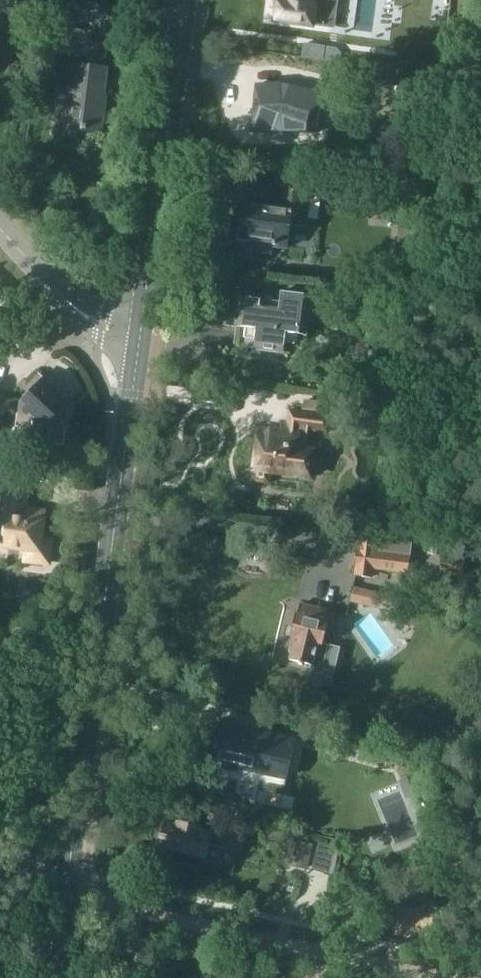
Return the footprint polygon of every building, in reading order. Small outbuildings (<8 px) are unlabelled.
[(270,6),(276,7),(275,20),(312,25),(313,23),(332,25),(335,0),(270,0),(270,6)] [(66,29),(63,53),(78,55),(87,56),(91,32),(81,31),(66,29)] [(72,64),(64,128),(65,128),(66,124),(82,126),(82,129),(86,129),(101,130),(104,106),(100,105),(101,97),(103,97),(106,68),(103,68),(106,44),(92,42),(88,66),(72,64)] [(254,94),(251,117),(259,133),(307,133),(322,97),(323,95),(315,94),(281,86),(255,88),(254,94)] [(240,218),(237,239),(249,241),(248,251),(271,254),(272,245),(288,247),(291,225),(303,227),(308,195),(311,196),(313,183),(287,180),(283,210),(276,209),(280,180),(251,176),(247,205),(246,205),(244,219),(240,218)] [(240,296),(236,326),(256,329),(253,349),(283,352),(285,333),(305,335),(310,295),(280,291),(279,303),(260,300),(260,299),(240,296)] [(21,403),(19,422),(32,424),(31,428),(50,430),(49,444),(64,446),(66,429),(70,400),(45,377),(21,403)] [(254,469),(252,482),(273,485),(274,472),(310,477),(311,469),(316,469),(317,457),(313,457),(314,450),(297,449),(300,426),(328,429),(329,415),(289,409),(286,431),(259,428),(254,469)] [(27,550),(26,560),(48,563),(51,541),(41,539),(45,511),(25,509),(27,490),(27,489),(18,487),(0,485),(0,547),(27,550)] [(356,565),(355,575),(371,577),(373,568),(382,569),(382,571),(407,574),(410,544),(386,542),(384,552),(375,551),(376,541),(360,539),(359,548),(358,548),(355,565),(356,565)] [(442,554),(439,572),(462,576),(465,558),(442,554)] [(351,587),(348,602),(371,607),(374,592),(351,587)] [(291,644),(289,650),(291,653),(290,659),(299,661),(298,663),(302,664),(303,662),(313,664),(309,681),(315,682),(317,686),(323,687),(327,685),(333,686),(341,646),(330,644),(324,643),(331,611),(319,608),(301,604),(298,615),(295,614),(290,637),(295,638),(294,642),(291,644)] [(220,726),(212,766),(238,772),(239,770),(285,780),(293,743),(243,732),(243,731),(220,726)] [(160,831),(159,837),(161,841),(159,847),(206,857),(209,843),(241,851),(246,831),(212,823),(210,833),(198,830),(199,827),(177,823),(177,825),(164,823),(163,830),(160,831)] [(267,830),(265,841),(288,845),(290,834),(267,830)] [(294,840),(288,865),(308,870),(313,844),(294,840)]
